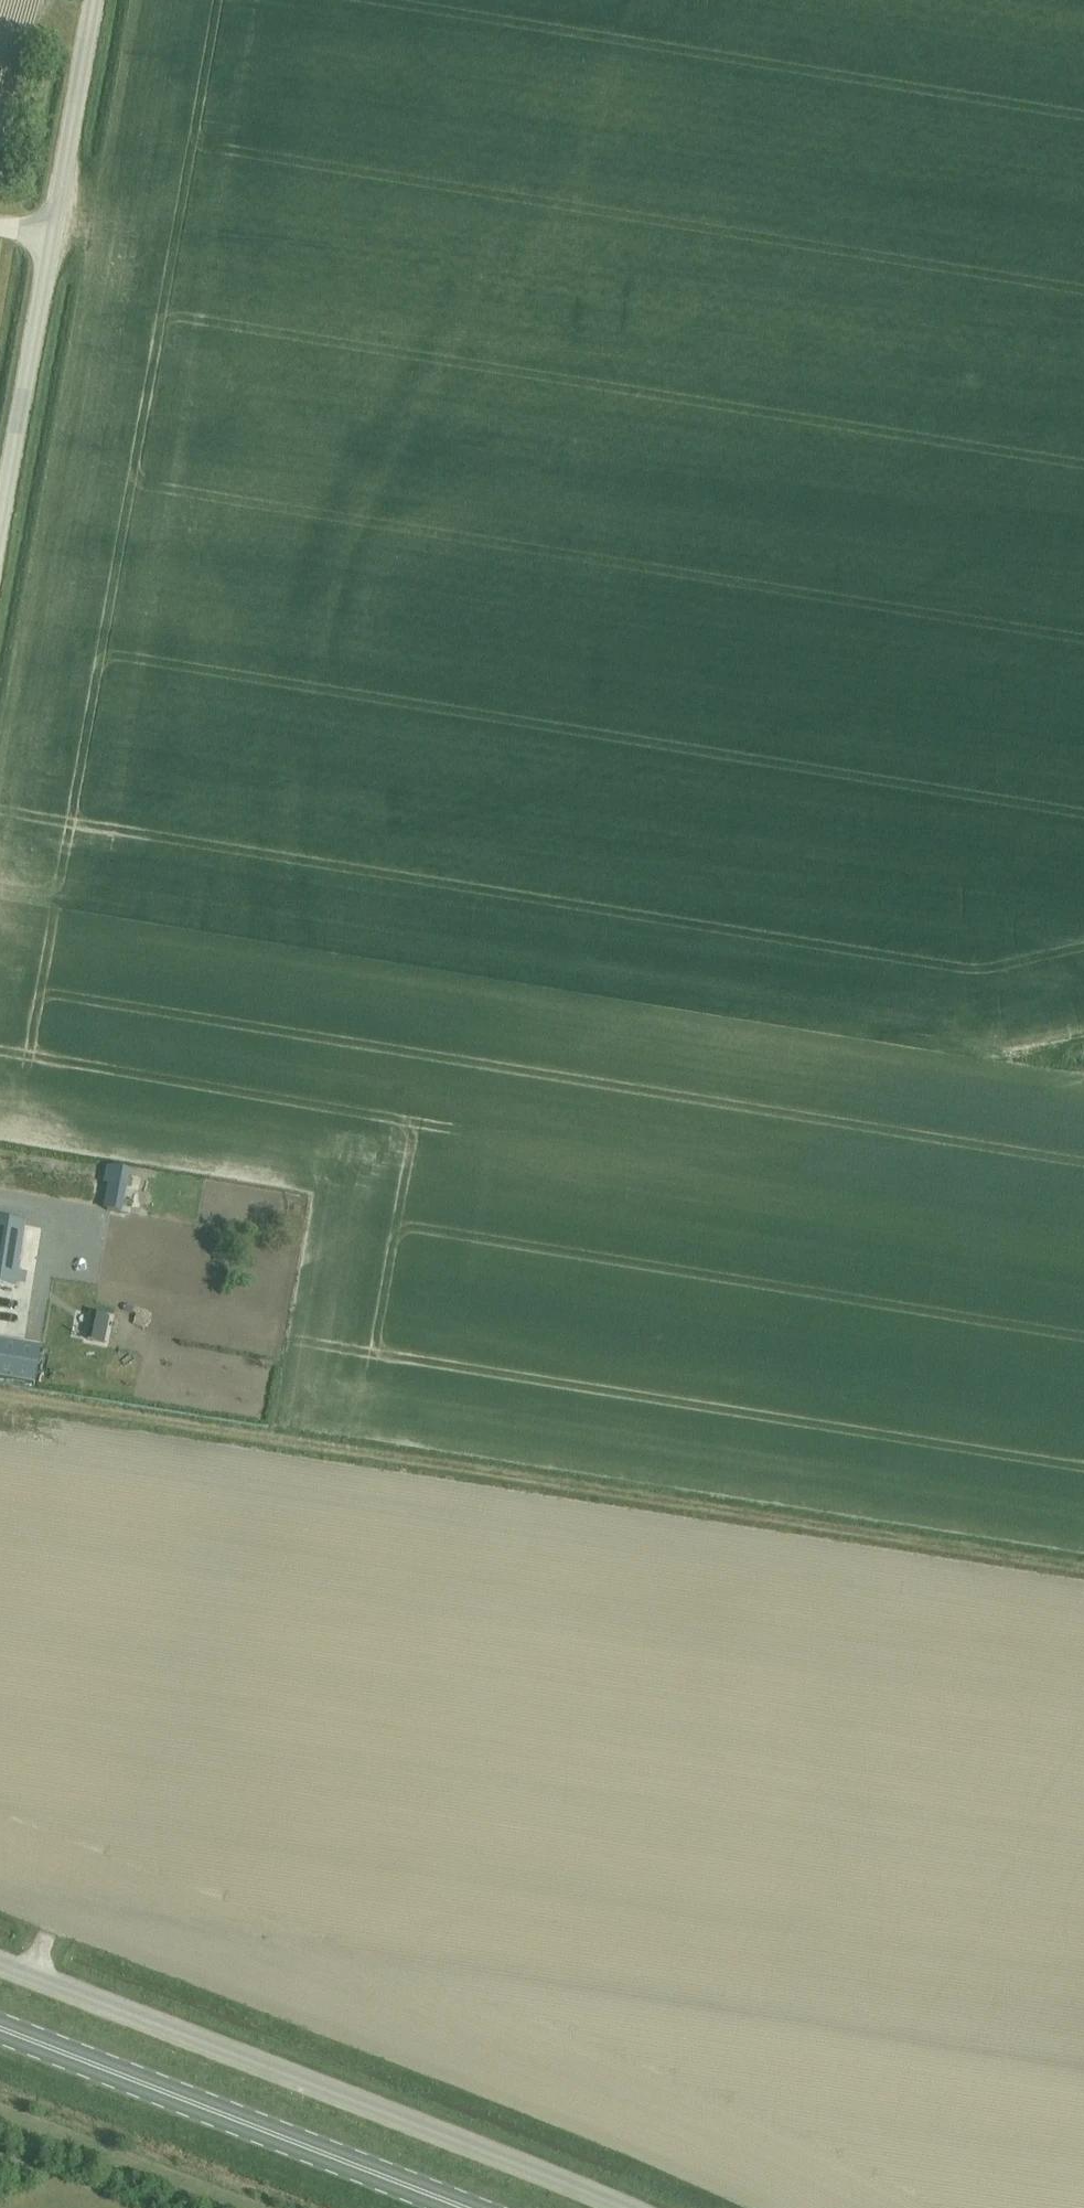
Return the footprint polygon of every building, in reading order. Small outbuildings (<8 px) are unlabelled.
[(105,1169),(102,1184),(107,1185),(102,1208),(121,1212),(125,1187),(128,1174),(105,1169)] [(13,1291),(23,1226),(0,1222),(0,1289),(13,1291)] [(33,1386),(39,1350),(0,1344),(0,1381),(33,1386)]
